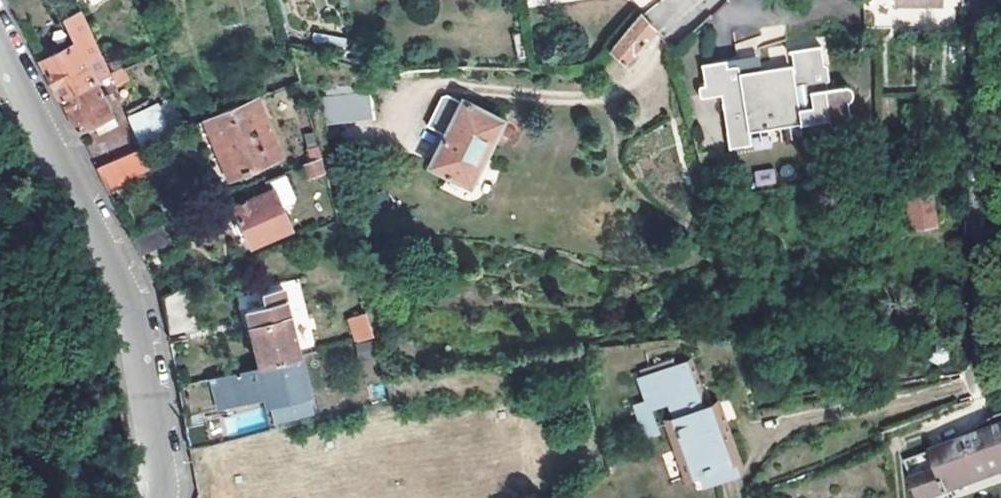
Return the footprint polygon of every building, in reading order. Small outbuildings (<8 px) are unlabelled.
[(101,76),(109,72),(80,8),(63,17),(74,41),(38,58),(58,97),(101,76)] [(628,25),(609,48),(623,60),(653,26),(642,14),(639,10),(639,11),(628,25)] [(595,37),(609,48),(628,25),(615,14),(595,37)] [(345,45),(346,38),(314,33),(312,40),(345,45)] [(817,43),(698,60),(701,80),(694,81),(696,95),(717,92),(725,145),(747,142),(745,129),(846,113),(844,98),(848,97),(850,95),(848,84),(845,81),(824,85),(823,79),(826,79),(823,61),(820,62),(817,43)] [(110,70),(111,72),(115,83),(128,77),(122,66),(110,70)] [(101,76),(58,97),(75,129),(91,120),(96,131),(114,123),(96,84),(103,80),(101,76)] [(374,115),(371,88),(322,94),(326,121),(374,115)] [(143,147),(145,146),(188,127),(176,97),(153,108),(149,99),(126,110),(143,147)] [(281,158),(256,97),(208,118),(236,178),(281,158)] [(499,118),(462,99),(430,166),(470,187),(492,143),(488,140),(499,118)] [(143,147),(94,166),(105,187),(154,164),(145,146),(143,147)] [(321,156),(320,156),(303,163),(308,177),(325,169),(321,156)] [(754,171),(756,186),(775,185),(774,170),(754,171)] [(272,179),(283,210),(297,205),(286,174),(272,179)] [(926,181),(904,184),(910,227),(931,223),(926,181)] [(289,228),(273,187),(234,204),(252,243),(289,228)] [(170,241),(162,222),(130,235),(140,254),(170,241)] [(161,294),(168,334),(199,328),(190,282),(161,294)] [(249,306),(262,363),(301,354),(285,285),(264,289),(268,302),(249,306)] [(375,337),(367,313),(351,318),(358,341),(375,337)] [(186,424),(192,423),(190,412),(204,408),(216,405),(216,402),(262,392),(262,389),(267,388),(275,425),(316,417),(301,354),(262,363),(178,383),(186,424)] [(710,469),(714,478),(737,469),(714,405),(721,403),(720,400),(702,407),(684,361),(636,379),(637,381),(640,381),(644,390),(641,391),(642,394),(644,394),(647,400),(649,407),(652,406),(666,401),(673,418),(659,424),(659,425),(660,426),(664,425),(683,475),(679,477),(680,481),(696,475),(710,469)] [(275,425),(267,388),(262,389),(262,392),(270,427),(275,425)] [(659,425),(659,424),(652,406),(649,407),(647,400),(631,406),(641,432),(659,425)] [(192,423),(186,424),(189,441),(190,444),(234,434),(229,407),(205,412),(207,420),(192,423)] [(190,412),(192,423),(207,420),(205,412),(204,408),(190,412)] [(929,449),(1000,422),(1000,415),(927,442),(929,449)] [(929,449),(937,468),(907,479),(915,497),(922,497),(1000,468),(1000,422),(929,449)] [(699,484),(714,478),(710,469),(696,475),(699,484)]
